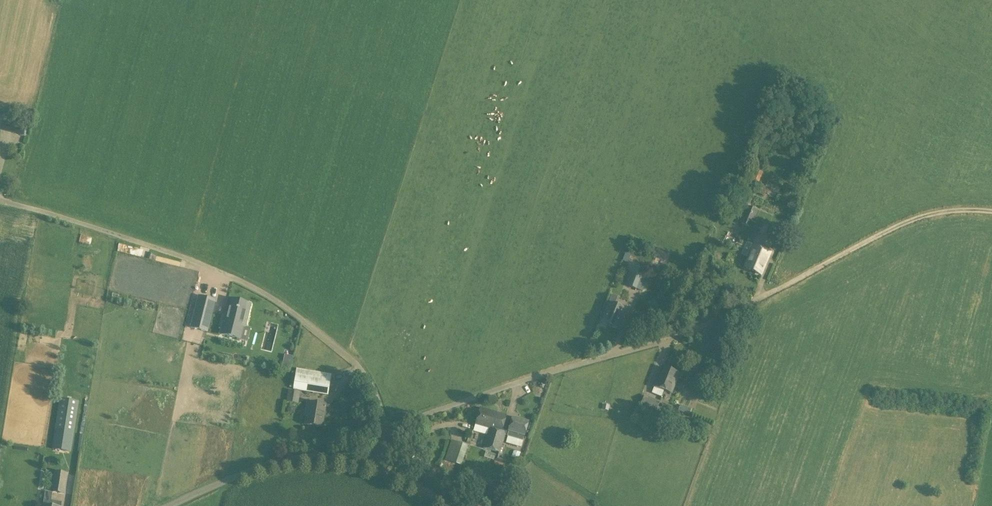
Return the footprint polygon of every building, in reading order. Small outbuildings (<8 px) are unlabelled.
[(24,136),(26,126),(3,119),(0,128),(0,130),(24,136)] [(734,204),(741,207),(749,188),(745,187),(747,183),(742,182),(734,204)] [(747,206),(740,223),(751,228),(758,211),(747,206)] [(782,241),(786,231),(771,224),(767,235),(782,241)] [(761,275),(770,253),(753,246),(744,268),(761,275)] [(625,253),(622,261),(627,263),(631,255),(625,253)] [(634,266),(626,286),(637,290),(637,289),(642,291),(649,272),(634,266)] [(654,276),(652,282),(660,285),(662,279),(663,276),(655,273),(654,276)] [(608,303),(609,304),(602,323),(617,329),(624,309),(614,306),(617,297),(611,295),(608,303)] [(215,301),(199,296),(191,327),(207,332),(215,301)] [(244,328),(250,305),(229,299),(223,322),(225,322),(222,334),(240,339),(243,327),(244,328)] [(671,393),(678,374),(662,367),(654,387),(671,393)] [(293,388),(293,389),(328,395),(331,375),(296,370),(295,372),(292,372),(289,388),(293,388)] [(286,402),(298,404),(300,392),(288,390),(286,402)] [(660,402),(644,396),(637,413),(653,419),(660,402)] [(79,401),(59,399),(52,449),(71,452),(79,401)] [(322,428),(326,406),(307,402),(306,412),(307,412),(305,425),(322,428)] [(505,434),(501,433),(506,416),(481,409),(476,425),(488,429),(482,448),(500,454),(505,436),(504,435),(505,434)] [(507,437),(522,442),(528,423),(513,418),(507,437)] [(445,460),(459,465),(466,446),(452,441),(445,460)] [(51,492),(64,494),(68,473),(54,471),(51,492)]
